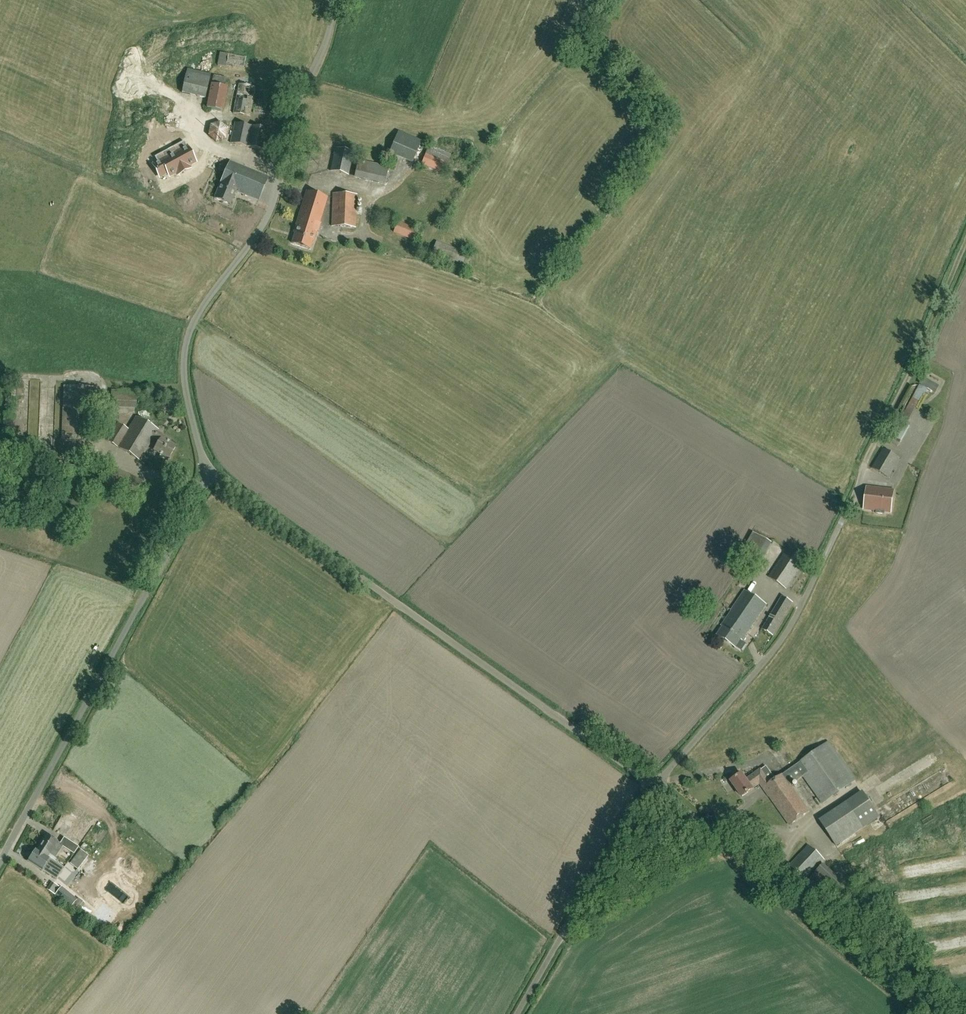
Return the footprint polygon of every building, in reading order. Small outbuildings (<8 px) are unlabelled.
[(222,66),(230,66),(230,53),(222,53),(222,66)] [(211,74),(187,69),(182,93),(205,99),(211,74)] [(254,107),(257,87),(241,84),(236,114),(255,117),(255,114),(267,116),(269,110),(254,107)] [(212,85),(210,109),(228,111),(230,87),(212,85)] [(231,143),(266,150),(270,130),(235,122),(231,143)] [(212,125),(212,133),(218,133),(219,142),(229,141),(228,123),(212,125)] [(398,131),(389,153),(412,163),(422,141),(398,131)] [(443,174),(452,154),(429,145),(421,164),(443,174)] [(157,163),(153,165),(160,177),(168,173),(170,176),(176,173),(177,175),(190,169),(189,166),(195,163),(187,147),(176,152),(174,147),(162,153),(165,159),(157,163)] [(354,152),(336,148),(335,148),(330,171),(349,176),(354,152)] [(385,184),(389,167),(358,160),(354,178),(385,184)] [(258,201),(259,200),(268,177),(230,162),(220,185),(221,185),(215,198),(230,205),(236,191),(258,201)] [(327,198),(307,192),(294,233),(295,233),(292,243),(310,249),(312,241),(313,241),(317,231),(318,232),(320,224),(319,223),(327,198)] [(332,193),(331,226),(356,228),(357,195),(332,193)] [(393,232),(415,241),(420,231),(398,221),(393,232)] [(928,389),(919,384),(901,420),(907,424),(915,408),(917,409),(928,389)] [(93,440),(95,387),(64,386),(63,439),(93,440)] [(933,417),(936,412),(929,408),(926,412),(933,417)] [(160,441),(154,451),(168,459),(176,447),(169,443),(171,440),(157,432),(158,430),(137,416),(129,430),(118,423),(107,440),(140,460),(154,437),(160,441)] [(886,441),(898,447),(901,441),(890,435),(886,441)] [(883,448),(871,468),(889,478),(900,458),(883,448)] [(922,467),(928,454),(922,451),(916,464),(922,467)] [(47,473),(35,480),(40,491),(53,484),(47,473)] [(866,486),(864,509),(876,511),(876,513),(884,514),(885,511),(891,512),(893,490),(866,486)] [(738,558),(751,566),(766,540),(753,532),(738,558)] [(786,589),(805,561),(788,549),(769,577),(786,589)] [(742,640),(766,605),(745,590),(731,610),(732,611),(721,626),(723,627),(717,635),(735,647),(741,639),(742,640)] [(792,603),(782,597),(762,629),(773,635),(792,603)] [(955,736),(950,738),(956,752),(961,750),(955,736)] [(855,780),(828,742),(795,765),(796,766),(783,774),(775,780),(766,766),(760,770),(746,780),(741,774),(731,781),(742,797),(752,789),(751,788),(759,782),(769,797),(770,796),(790,824),(789,825),(809,811),(808,811),(790,785),(803,776),(822,803),(855,780)] [(863,828),(846,802),(818,820),(836,846),(863,828)] [(71,814),(69,819),(76,823),(79,819),(71,814)] [(47,857),(49,854),(55,858),(63,845),(57,841),(47,834),(37,850),(47,857)] [(71,843),(67,850),(73,854),(78,847),(72,843),(71,843)] [(823,860),(807,845),(789,865),(805,880),(823,860)] [(69,863),(77,870),(89,856),(80,849),(69,863)] [(47,857),(37,850),(36,850),(28,861),(42,870),(56,879),(64,868),(47,857)] [(822,867),(810,880),(827,897),(840,883),(822,867)] [(54,895),(70,908),(77,900),(61,887),(54,895)] [(74,907),(79,912),(87,904),(81,899),(74,907)]
